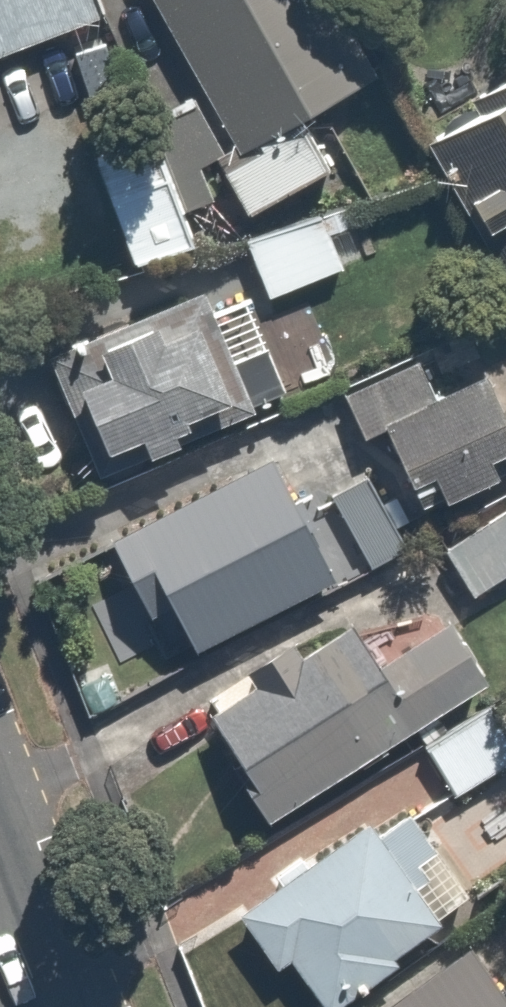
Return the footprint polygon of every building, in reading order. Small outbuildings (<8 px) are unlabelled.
[(106,16),(99,0),(0,0),(0,57),(106,16)] [(236,148),(241,158),(303,125),(379,78),(332,0),(152,0),(236,148)] [(494,258),(505,282),(505,54),(459,77),(494,147),(439,173),(460,216),(472,211),(494,258)] [(196,244),(146,125),(87,150),(135,263),(196,244)] [(241,158),(236,148),(216,161),(249,219),(330,176),(303,125),(241,158)] [(324,220),(249,244),(268,299),(345,268),(324,220)] [(185,284),(39,341),(91,475),(288,398),(253,307),(202,327),(185,284)] [(329,386),(364,459),(378,452),(406,510),(505,463),(505,426),(474,359),(431,380),(414,345),(329,386)] [(256,452),(88,530),(122,604),(148,592),(171,641),(313,575),(256,452)] [(398,545),(357,466),(316,488),(357,566),(378,555),(398,545)] [(398,545),(378,555),(392,581),(441,555),(459,590),(505,566),(505,488),(398,545)] [(364,659),(339,619),(192,711),(233,776),(225,781),(247,815),(477,672),(439,612),(364,659)] [(485,688),(402,745),(437,796),(505,749),(505,720),(485,688)] [(367,805),(225,903),(266,962),(279,953),(316,1006),(392,955),(380,937),(433,901),(404,858),(430,840),(394,787),(367,805)] [(470,947),(381,1006),(505,1006),(505,1000),(470,947)]
